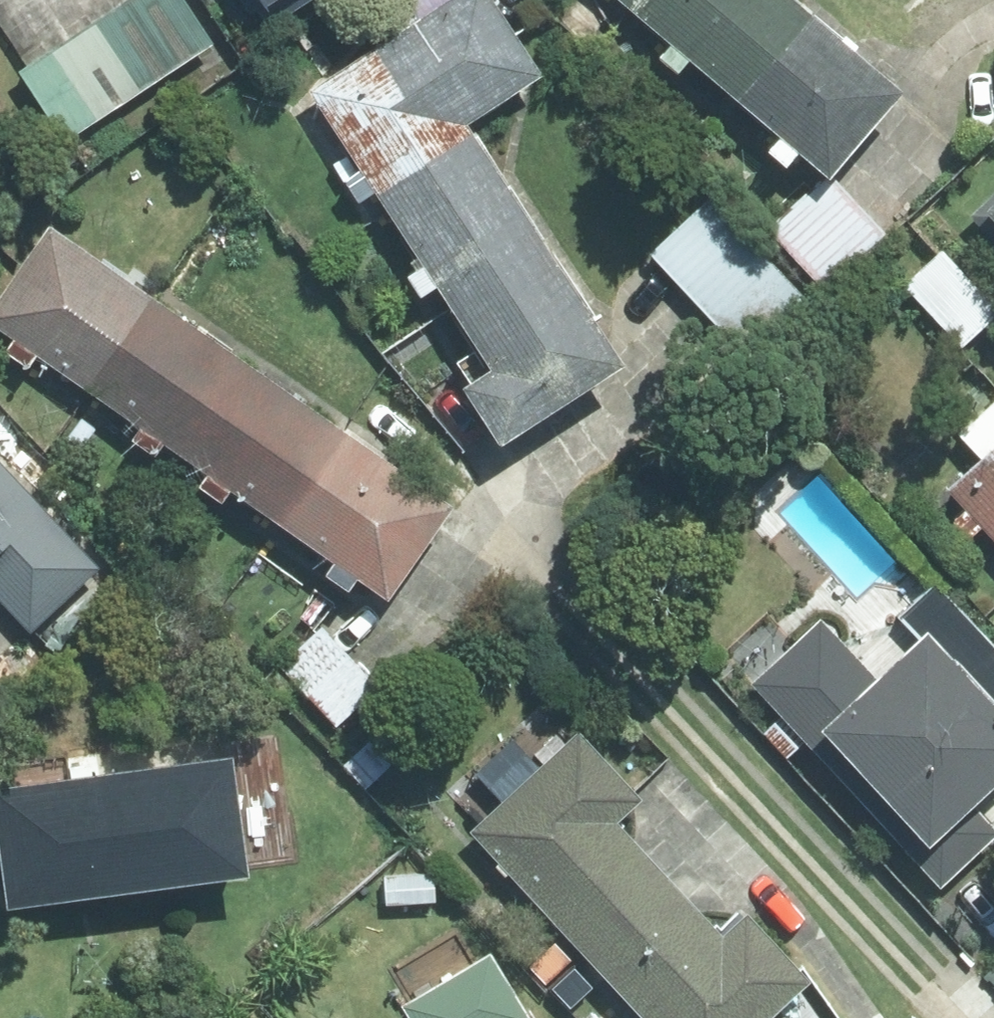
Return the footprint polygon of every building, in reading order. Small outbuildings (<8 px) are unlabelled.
[(21,72),(66,141),(214,44),(184,0),(131,0),(21,72)] [(542,76),(492,0),(453,0),(410,28),(471,124),(542,76)] [(671,43),(708,0),(621,0),(671,43)] [(814,19),(793,0),(708,0),(671,43),(743,101),(814,19)] [(901,93),(814,19),(743,101),(830,176),(901,93)] [(410,28),(314,90),(376,184),(471,124),(410,28)] [(471,124),(376,184),(453,305),(548,244),(471,124)] [(824,288),(879,239),(825,179),(770,228),(824,288)] [(973,215),(993,238),(993,195),(973,215)] [(806,302),(711,200),(652,254),(748,356),(806,302)] [(87,392),(152,298),(50,228),(0,299),(0,330),(14,340),(6,353),(28,368),(36,357),(87,392)] [(548,244),(453,305),(495,370),(465,389),(501,446),(626,366),(548,244)] [(904,284),(960,346),(993,315),(993,305),(942,249),(904,284)] [(164,444),(188,461),(252,368),(152,298),(87,392),(140,429),(131,440),(155,457),(164,444)] [(231,491),(281,526),(346,433),(252,368),(188,461),(208,475),(199,487),(222,503),(231,491)] [(993,539),(993,403),(957,436),(979,460),(947,490),(965,510),(953,521),(971,540),(984,528),(993,539)] [(454,507),(346,433),(281,526),(334,563),(326,576),(348,591),(358,578),(389,600),(454,507)] [(32,632),(99,569),(0,464),(0,599),(32,632)] [(935,583),(900,616),(922,640),(928,635),(993,706),(993,647),(935,583)] [(879,681),(820,619),(750,685),(941,889),(993,840),(993,829),(973,807),(993,788),(993,706),(928,635),(922,640),(879,681)] [(280,666),(336,725),(378,685),(323,626),(280,666)] [(585,956),(667,878),(614,824),(641,799),(578,732),(470,831),(585,956)] [(8,910),(248,878),(232,760),(0,792),(0,850),(8,910)] [(667,878),(585,956),(645,1017),(766,1017),(804,982),(742,917),(722,935),(667,878)] [(401,1007),(407,1017),(531,1017),(491,952),(401,1007)]
